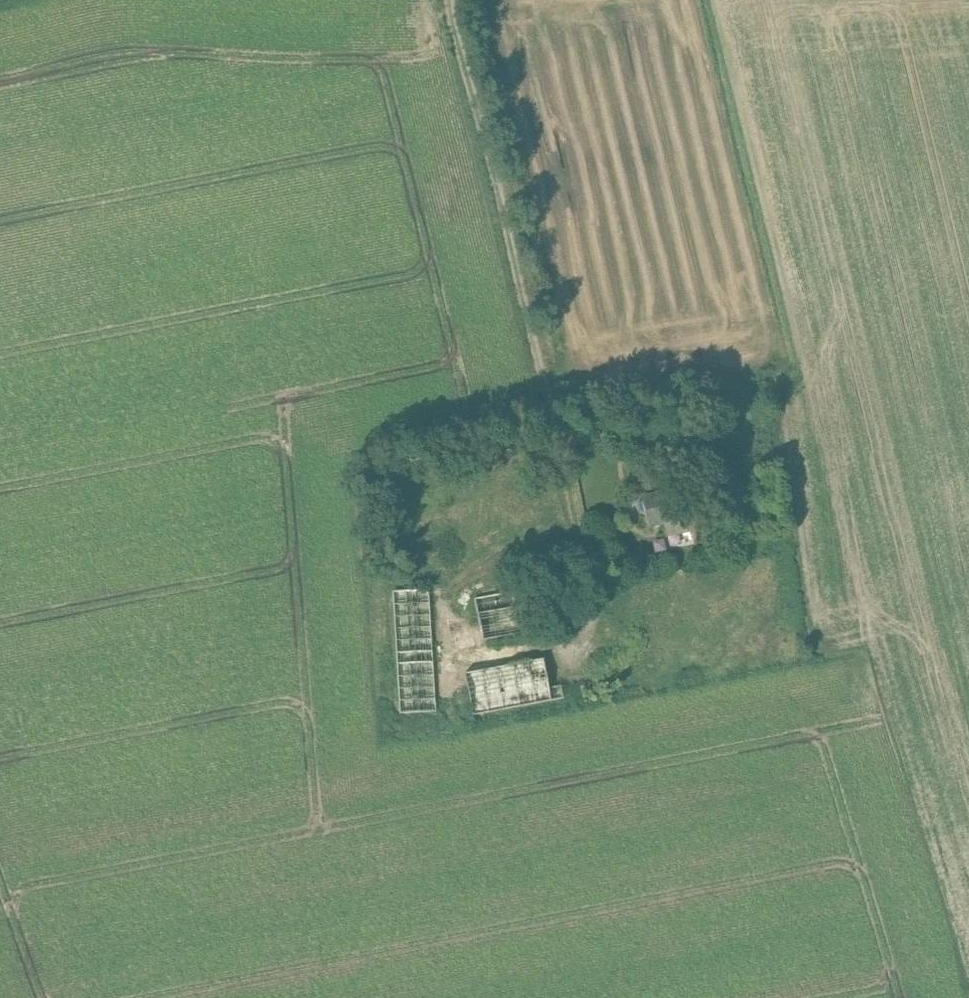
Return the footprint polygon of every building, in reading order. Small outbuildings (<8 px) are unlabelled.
[(661,497),(653,459),(635,463),(643,499),(642,499),(648,527),(663,523),(666,534),(695,528),(689,496),(678,499),(677,494),(661,497)] [(395,588),(399,714),(436,712),(432,587),(395,588)] [(516,592),(478,594),(480,638),(518,636),(516,592)] [(547,656),(467,670),(475,715),(555,701),(547,656)]
